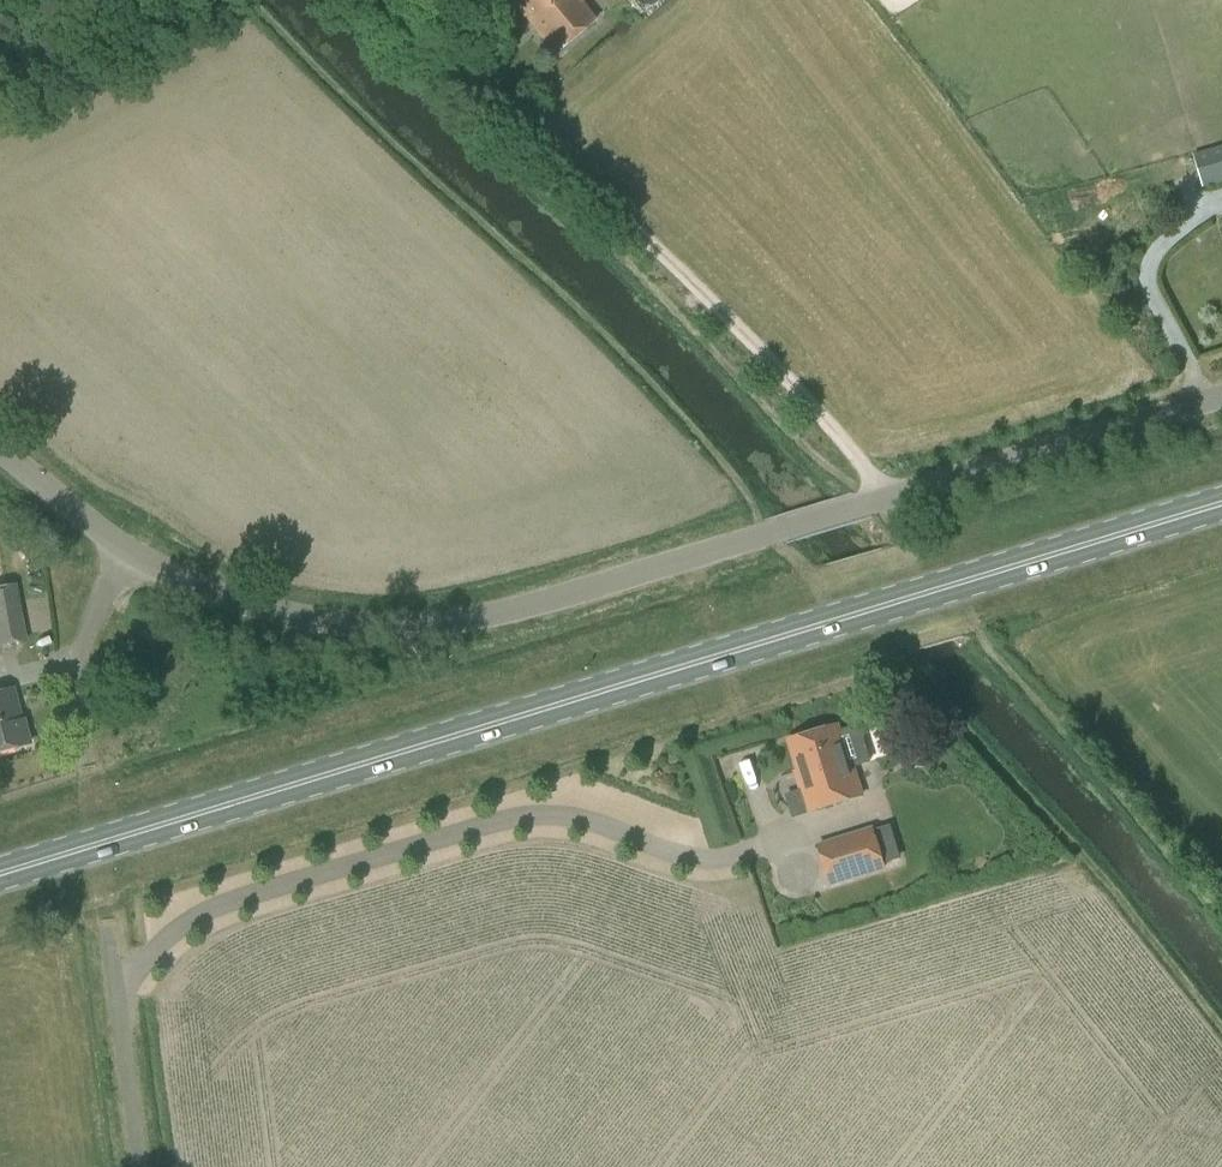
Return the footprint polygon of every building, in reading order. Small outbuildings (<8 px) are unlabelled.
[(559,0),(509,0),(529,24),(559,0)] [(529,24),(553,54),(594,21),(577,0),(559,0),(529,24)] [(1221,182),(1221,147),(1194,156),(1204,188),(1221,182)] [(24,631),(14,585),(0,588),(0,636),(24,631)] [(11,690),(0,693),(0,751),(28,744),(22,721),(20,722),(11,690)] [(849,766),(837,727),(790,741),(799,772),(796,773),(808,811),(862,795),(853,765),(849,766)] [(899,857),(889,826),(873,831),(872,828),(818,845),(829,879),(899,857)]
